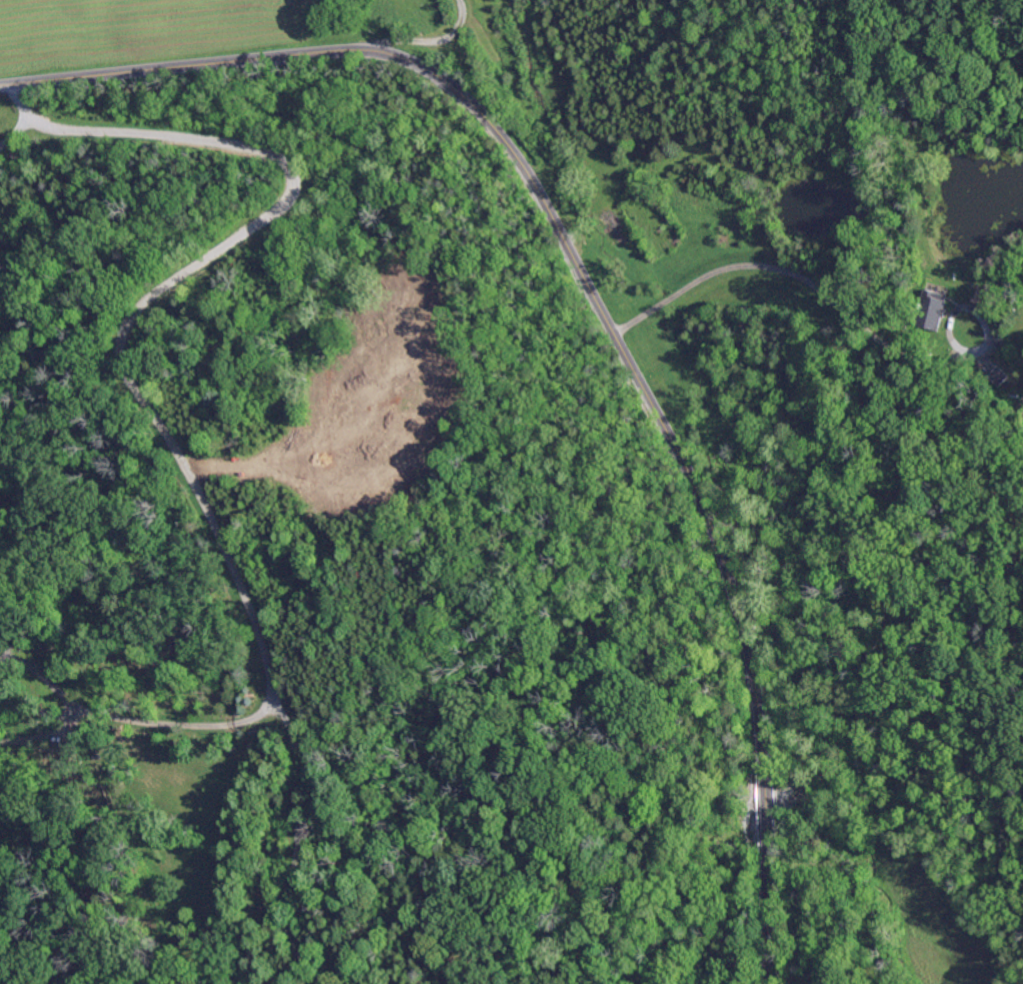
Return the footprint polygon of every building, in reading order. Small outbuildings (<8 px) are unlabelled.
[(944,318),(942,317),(938,332),(916,326),(926,290),(927,290),(947,296),(948,296),(947,297),(947,300),(944,310),(947,310),(944,318)] [(998,387),(987,377),(988,376),(996,368),(996,367),(1007,377),(998,387)] [(1021,393),(1022,395),(1022,408),(1015,399),(1021,393)]
